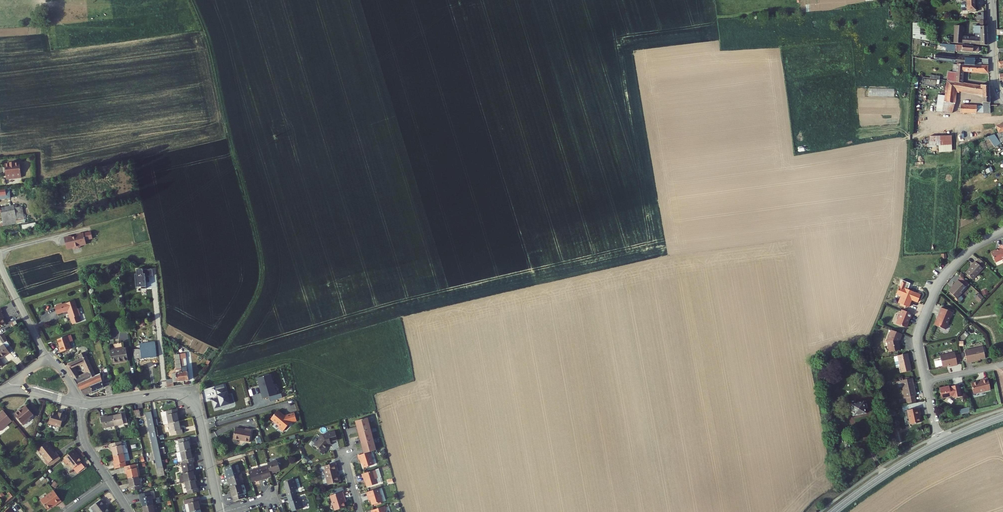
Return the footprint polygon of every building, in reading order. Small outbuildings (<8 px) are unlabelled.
[(962,13),(976,13),(976,0),(968,0),(968,6),(962,6),(962,13)] [(978,16),(978,22),(987,23),(987,14),(982,14),(982,16),(978,16)] [(914,26),(914,40),(931,42),(931,38),(921,36),(921,26),(914,26)] [(956,27),(955,45),(958,45),(963,46),(975,47),(989,47),(988,28),(977,28),(975,28),(975,35),(977,35),(977,40),(963,40),(963,28),(956,27)] [(963,46),(943,45),(943,49),(948,49),(948,53),(961,54),(961,53),(973,54),(973,55),(974,55),(974,54),(974,53),(984,54),(985,48),(963,46)] [(936,56),(935,62),(941,63),(956,64),(956,58),(936,56)] [(948,82),(953,83),(964,85),(964,75),(965,75),(966,74),(966,73),(989,75),(989,67),(959,66),(954,66),(953,73),(949,73),(948,78),(948,82)] [(953,83),(948,82),(945,106),(954,107),(957,94),(959,94),(959,91),(983,95),(983,99),(991,99),(990,89),(964,85),(953,83)] [(991,107),(991,104),(983,104),(983,111),(983,116),(992,117),(991,107)] [(952,117),(954,107),(945,106),(937,105),(936,115),(952,117)] [(933,140),(930,141),(930,149),(953,148),(953,140),(947,140),(933,140)] [(4,165),(5,172),(20,172),(19,163),(14,164),(14,162),(10,163),(10,164),(4,165)] [(0,190),(0,197),(4,197),(6,208),(0,209),(0,213),(11,211),(8,194),(4,195),(3,190),(0,190)] [(84,233),(85,241),(93,239),(91,232),(84,233)] [(71,236),(64,238),(67,249),(72,248),(73,249),(75,250),(79,249),(81,247),(81,246),(86,244),(85,241),(84,233),(76,235),(76,237),(73,237),(71,236)] [(1001,249),(1002,251),(998,253),(997,253),(992,255),(997,265),(1002,262),(1002,248),(1001,249)] [(986,270),(978,263),(975,266),(976,267),(969,274),(976,281),(986,270)] [(958,285),(951,292),(959,300),(969,289),(961,281),(958,285)] [(925,292),(904,284),(901,292),(905,294),(903,301),(913,305),(915,301),(914,299),(916,298),(922,300),(925,292)] [(978,303),(983,298),(980,294),(975,299),(978,303)] [(79,311),(76,301),(56,306),(58,314),(65,312),(66,313),(69,312),(71,320),(73,325),(80,324),(79,318),(81,317),(80,311),(79,311)] [(915,311),(905,307),(899,321),(909,325),(911,320),(910,319),(912,315),(913,316),(915,311)] [(955,314),(944,309),(941,315),(942,315),(939,321),(937,325),(936,326),(947,331),(952,320),(955,314)] [(906,330),(895,326),(891,335),(892,335),(891,336),(892,342),(892,343),(893,348),(904,346),(902,337),(902,336),(903,337),(906,330)] [(0,349),(0,368),(4,365),(0,359),(9,353),(6,349),(11,346),(4,336),(0,339),(4,346),(0,349)] [(68,337),(58,339),(60,347),(59,348),(60,352),(71,350),(68,337)] [(985,344),(967,348),(969,360),(974,359),(973,358),(988,355),(985,344)] [(153,349),(134,353),(136,362),(155,359),(153,349)] [(957,349),(942,352),(945,364),(953,362),(953,363),(960,362),(959,358),(958,352),(957,349)] [(914,367),(911,350),(901,352),(898,352),(899,361),(903,360),(904,369),(914,367)] [(125,351),(110,353),(112,365),(127,362),(125,351)] [(181,353),(177,354),(180,370),(178,371),(179,374),(173,375),(173,380),(167,381),(168,388),(175,387),(174,383),(185,381),(181,354),(181,353)] [(187,353),(181,354),(185,381),(185,382),(191,381),(189,367),(186,367),(184,358),(188,358),(187,353)] [(916,379),(916,375),(904,377),(908,395),(909,395),(918,393),(919,393),(917,382),(916,382),(916,380),(916,379)] [(983,378),(973,380),(975,390),(993,387),(990,375),(983,376),(983,378)] [(964,393),(961,381),(956,382),(956,383),(952,384),(951,382),(941,384),(944,394),(957,391),(958,394),(964,393)] [(102,388),(101,382),(81,391),(84,396),(85,398),(92,395),(93,393),(102,388)] [(109,383),(104,384),(107,396),(112,394),(109,383)] [(865,403),(851,407),(854,419),(867,416),(865,403)] [(13,414),(22,425),(29,419),(28,418),(32,415),(24,406),(18,412),(17,411),(13,414)] [(924,413),(922,406),(910,408),(913,423),(923,420),(922,413),(924,413)] [(178,409),(167,411),(168,416),(162,417),(164,425),(170,424),(179,422),(178,417),(179,417),(178,409)] [(11,421),(3,411),(0,413),(0,430),(11,421)] [(48,422),(59,426),(62,421),(63,421),(66,414),(59,411),(58,413),(52,411),(48,422)] [(116,415),(112,416),(114,426),(126,423),(123,412),(115,413),(116,415)] [(284,417),(279,413),(272,421),(281,428),(279,430),(284,434),(292,424),(293,425),(298,424),(296,415),(287,417),(286,419),(284,417)] [(150,414),(144,415),(148,436),(154,435),(150,414)] [(107,415),(99,417),(101,429),(114,426),(112,416),(107,417),(107,415)] [(355,421),(365,453),(370,452),(377,450),(367,417),(355,421)] [(180,426),(179,422),(170,424),(172,436),(183,434),(181,426),(180,426)] [(241,432),(235,431),(233,442),(249,445),(251,433),(245,432),(244,433),(241,433),(241,432)] [(317,453),(323,457),(327,452),(325,451),(327,449),(328,448),(331,447),(331,445),(337,443),(334,434),(327,436),(327,437),(326,438),(325,437),(322,438),(320,440),(320,442),(319,442),(315,447),(315,449),(319,452),(317,453)] [(161,469),(154,435),(148,436),(156,470),(161,469)] [(850,439),(843,437),(847,457),(853,452),(850,439)] [(190,438),(179,440),(181,452),(191,450),(190,446),(192,446),(190,438)] [(125,441),(109,444),(111,452),(112,452),(113,457),(123,454),(128,453),(127,449),(126,448),(122,449),(122,446),(121,443),(125,442),(125,441)] [(47,462),(50,466),(61,457),(58,453),(57,454),(49,445),(41,451),(49,461),(47,462)] [(192,454),(191,450),(181,452),(184,465),(192,463),(195,462),(194,454),(192,454)] [(74,451),(65,459),(66,461),(65,462),(67,465),(69,464),(74,470),(83,463),(78,457),(79,457),(74,451)] [(365,453),(359,455),(360,459),(362,458),(363,463),(365,467),(374,464),(370,452),(365,453)] [(126,467),(123,454),(113,457),(114,461),(113,461),(115,469),(123,467),(126,467)] [(61,457),(50,466),(53,469),(64,460),(61,457)] [(195,475),(192,463),(184,465),(181,465),(183,475),(178,476),(179,484),(185,482),(194,480),(193,476),(195,475)] [(268,466),(269,468),(272,477),(277,476),(276,475),(281,473),(278,463),(268,466)] [(135,465),(126,467),(123,467),(125,475),(126,474),(127,479),(137,477),(135,469),(135,465)] [(337,474),(334,466),(323,470),(328,488),(340,484),(338,478),(337,478),(336,474),(337,474)] [(269,468),(259,471),(263,483),(268,481),(267,480),(272,479),(272,477),(269,468)] [(237,469),(227,471),(228,476),(226,476),(228,481),(239,477),(237,469)] [(259,471),(249,474),(252,484),(258,483),(258,484),(263,483),(259,471)] [(375,472),(361,476),(363,480),(364,480),(365,484),(367,489),(377,486),(376,481),(377,480),(375,472)] [(140,490),(137,477),(127,479),(128,483),(126,484),(128,492),(140,490)] [(242,487),(239,477),(228,481),(229,486),(231,485),(232,490),(242,487)] [(195,485),(194,480),(185,482),(187,495),(199,492),(197,484),(195,485)] [(295,483),(285,486),(286,490),(285,490),(287,500),(296,498),(295,493),(298,492),(295,483)] [(245,497),(242,487),(232,490),(234,495),(232,495),(233,500),(245,497)] [(378,491),(366,494),(367,498),(369,498),(370,503),(372,507),(382,504),(378,491)] [(40,502),(46,511),(56,504),(57,505),(61,503),(54,493),(40,502)] [(150,493),(138,496),(140,504),(141,503),(142,507),(152,505),(160,504),(159,499),(151,500),(150,493)] [(329,497),(334,511),(344,509),(343,504),(342,502),(344,501),(341,493),(329,497)] [(188,500),(190,511),(191,511),(200,510),(199,506),(201,505),(199,497),(188,500)] [(296,498),(287,500),(290,510),(292,509),(292,511),(299,511),(303,511),(301,502),(297,503),(296,498)]
